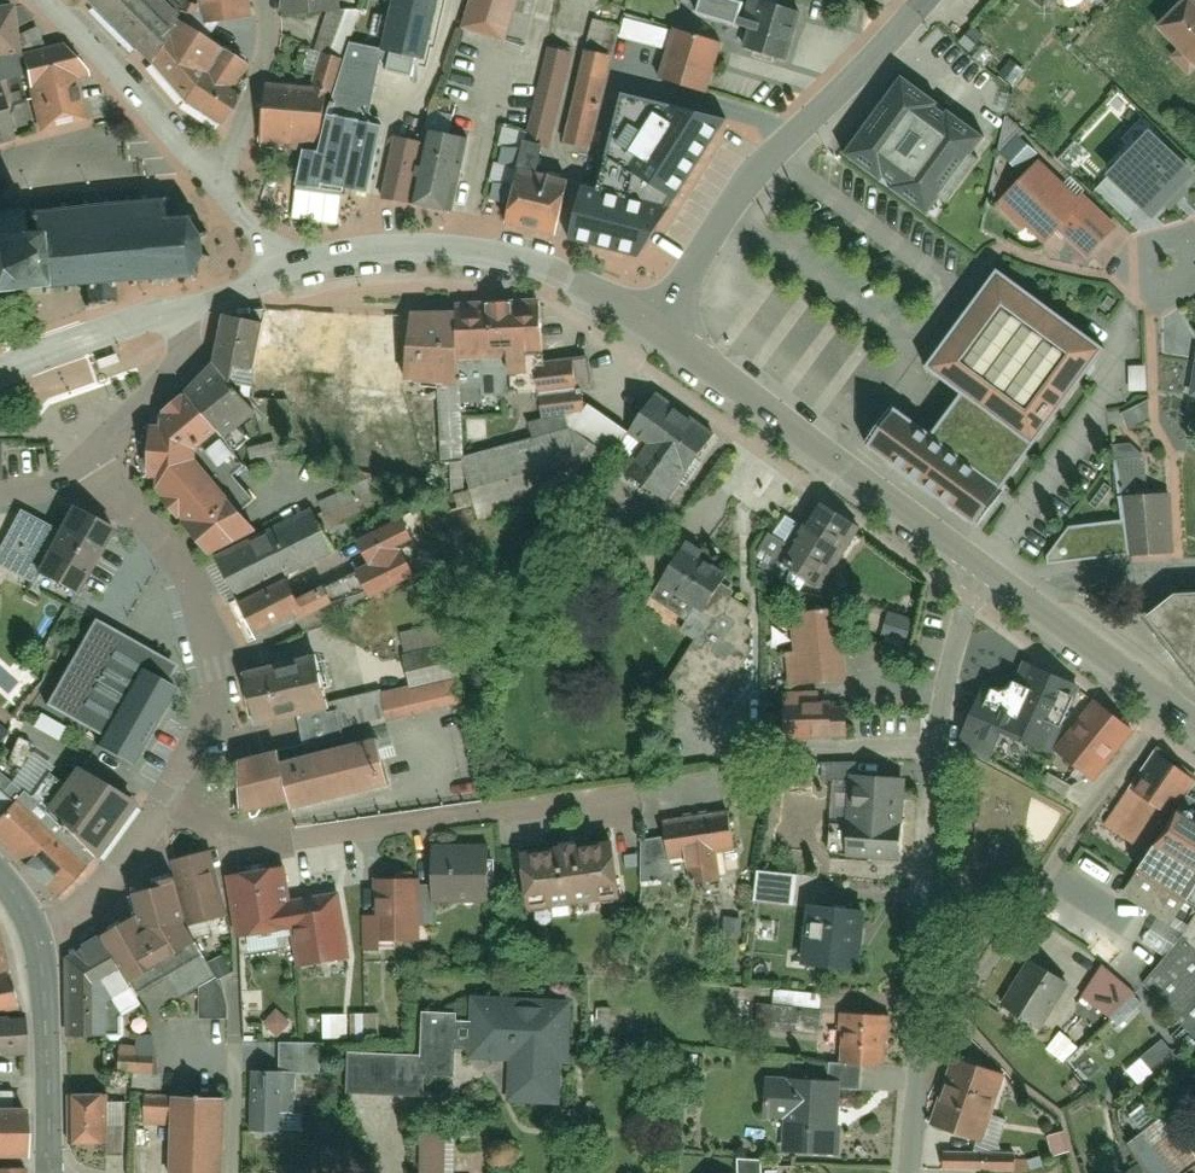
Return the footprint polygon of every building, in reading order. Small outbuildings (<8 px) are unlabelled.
[(172,26),(145,0),(79,0),(145,68),(172,26)] [(254,20),(251,0),(199,0),(205,28),(254,20)] [(282,18),(338,12),(337,0),(281,0),(282,18)] [(421,68),(436,3),(437,0),(394,0),(380,59),(390,61),(388,70),(413,76),(415,67),(421,68)] [(460,32),(505,45),(520,0),(470,0),(460,32)] [(1191,0),(1185,0),(1153,33),(1194,73),(1194,4),(1191,0)] [(758,3),(743,48),(785,62),(800,16),(758,3)] [(15,57),(11,8),(0,10),(0,59),(15,57)] [(180,106),(217,131),(252,74),(172,26),(145,68),(174,95),(180,106)] [(659,81),(703,93),(717,44),(673,31),(659,81)] [(20,54),(38,129),(87,117),(76,76),(91,72),(69,41),(20,54)] [(549,53),(528,143),(552,149),(572,57),(549,53)] [(583,54),(563,148),(591,153),(598,120),(611,59),(583,54)] [(900,72),(841,158),(936,227),(1002,145),(900,72)] [(17,131),(4,83),(0,84),(0,136),(17,131)] [(634,260),(730,120),(614,93),(590,192),(574,189),(561,243),(634,260)] [(269,97),(266,154),(303,158),(320,160),(327,102),(269,97)] [(341,192),(369,196),(381,132),(327,120),(320,160),(303,158),(297,189),(317,192),(341,192)] [(1148,130),(1106,173),(1151,219),(1194,174),(1148,130)] [(420,146),(407,206),(448,215),(462,142),(423,134),(420,146)] [(395,142),(382,202),(407,206),(420,146),(395,142)] [(998,207),(1045,250),(1059,235),(1086,259),(1118,226),(1085,198),(1080,203),(1037,165),(998,207)] [(519,173),(503,227),(555,241),(569,186),(519,173)] [(42,288),(43,296),(49,295),(48,287),(66,286),(67,294),(73,293),(72,286),(85,285),(87,304),(84,308),(88,309),(92,305),(111,304),(113,306),(116,305),(112,301),(111,282),(131,281),(132,289),(137,288),(137,280),(150,279),(150,287),(156,287),(155,279),(168,278),(168,286),(174,285),(173,277),(191,276),(194,281),(199,279),(198,274),(204,260),(210,262),(212,258),(205,254),(204,239),(211,237),(208,232),(202,234),(193,222),(194,215),(189,215),(186,220),(168,221),(167,206),(171,201),(166,197),(162,204),(149,205),(149,196),(143,196),(144,205),(131,206),(130,197),(124,197),(125,207),(109,208),(108,199),(103,199),(103,208),(89,210),(88,201),(82,201),(83,210),(66,212),(66,202),(60,203),(60,212),(38,214),(31,209),(27,213),(33,218),(34,232),(25,233),(23,210),(0,212),(0,291),(42,288)] [(1103,349),(994,270),(897,404),(871,440),(867,447),(975,525),(1103,349)] [(454,317),(455,369),(503,366),(503,378),(524,376),(523,358),(542,357),(541,309),(454,317)] [(406,317),(402,386),(455,391),(455,369),(454,317),(406,317)] [(213,371),(227,386),(248,388),(250,374),(257,327),(220,322),(213,371)] [(572,366),(536,370),(539,397),(575,392),(572,366)] [(149,432),(141,479),(167,482),(190,467),(192,456),(214,437),(221,443),(255,418),(227,386),(213,371),(182,395),(186,403),(157,423),(149,432)] [(582,392),(539,397),(543,422),(566,421),(582,416),(585,408),(582,392)] [(653,399),(626,436),(644,448),(623,479),(664,506),(710,441),(653,399)] [(587,496),(626,436),(585,408),(582,416),(566,421),(569,433),(465,461),(481,525),(587,496)] [(167,482),(152,490),(205,562),(219,554),(247,537),(190,467),(167,482)] [(1124,500),(1128,555),(1176,551),(1172,496),(1124,500)] [(219,554),(240,603),(335,556),(311,506),(219,554)] [(818,509),(780,563),(824,596),(860,537),(818,509)] [(59,531),(20,511),(0,545),(0,562),(30,579),(33,574),(59,531)] [(33,574),(73,596),(109,533),(69,512),(59,531),(33,574)] [(354,572),(367,596),(413,574),(401,547),(412,541),(403,519),(356,541),(366,567),(354,572)] [(701,615),(726,578),(686,552),(662,590),(701,615)] [(240,603),(253,629),(299,607),(285,581),(240,603)] [(1194,679),(1194,593),(1173,593),(1145,615),(1194,679)] [(789,657),(791,690),(846,685),(840,614),(793,619),(795,657),(789,657)] [(178,670),(96,625),(69,673),(48,710),(103,740),(95,754),(132,775),(178,694),(168,688),(178,670)] [(404,657),(412,690),(459,679),(452,646),(404,657)] [(242,674),(252,721),(328,704),(317,656),(242,674)] [(1007,740),(1047,755),(1073,687),(1024,668),(1006,713),(975,702),(959,742),(998,760),(1007,740)] [(383,697),(388,721),(464,703),(459,679),(412,690),(383,697)] [(1132,735),(1093,707),(1056,752),(1091,783),(1132,735)] [(785,745),(848,743),(847,709),(784,711),(785,745)] [(233,762),(238,810),(283,798),(286,809),(383,786),(372,739),(275,761),(273,752),(233,762)] [(1176,815),(1194,787),(1194,781),(1158,755),(1134,788),(1176,815)] [(46,817),(101,863),(135,806),(74,770),(46,817)] [(843,850),(902,856),(906,784),(848,779),(843,850)] [(1151,853),(1176,815),(1134,788),(1108,823),(1151,853)] [(16,805),(0,823),(0,843),(62,898),(88,869),(16,805)] [(729,813),(696,818),(705,882),(720,880),(716,852),(734,849),(729,813)] [(1176,815),(1151,853),(1137,875),(1185,902),(1194,889),(1194,826),(1176,815)] [(705,882),(696,818),(663,822),(668,859),(687,856),(691,884),(705,882)] [(611,840),(517,856),(527,911),(620,895),(611,840)] [(179,878),(192,926),(227,916),(214,846),(173,858),(179,878)] [(489,846),(431,847),(432,900),(488,901),(489,846)] [(285,865),(226,878),(237,938),(291,928),(297,964),(353,956),(343,891),(290,898),(285,865)] [(135,915),(96,939),(125,981),(196,940),(192,926),(179,878),(129,894),(135,915)] [(377,942),(421,940),(420,880),(375,882),(377,942)] [(805,911),(798,966),(856,974),(862,917),(805,911)] [(1183,939),(1146,983),(1194,1035),(1194,920),(1183,939)] [(65,960),(69,1034),(101,1034),(100,983),(115,968),(96,939),(65,960)] [(1033,965),(1002,1009),(1040,1033),(1070,989),(1033,965)] [(1136,994),(1103,966),(1083,997),(1110,1017),(1136,994)] [(14,1006),(5,973),(0,975),(0,1010),(14,1006)] [(510,1099),(558,1100),(560,1059),(567,1059),(568,1004),(476,1001),(475,1022),(475,1045),(474,1056),(512,1057),(510,1099)] [(457,1044),(475,1045),(475,1022),(458,1022),(458,1011),(422,1010),(421,1056),(348,1054),(347,1094),(423,1097),(423,1080),(455,1081),(457,1044)] [(25,1055),(24,1015),(0,1019),(0,1055),(25,1055)] [(841,1064),(887,1066),(887,1022),(843,1020),(841,1064)] [(981,1146),(1004,1081),(955,1061),(932,1128),(981,1146)] [(294,1113),(295,1072),(252,1070),(250,1131),(284,1132),(285,1113),(294,1113)] [(781,1156),(836,1159),(840,1085),(766,1081),(764,1125),(783,1126),(781,1156)] [(15,1112),(15,1093),(0,1093),(0,1112),(15,1112)] [(75,1099),(76,1144),(108,1143),(107,1098),(75,1099)] [(170,1172),(223,1172),(223,1100),(171,1100),(170,1172)] [(26,1154),(27,1112),(15,1112),(0,1112),(0,1154),(26,1154)] [(1187,1141),(1194,1150),(1194,1134),(1187,1141)] [(447,1136),(424,1136),(424,1172),(447,1172),(447,1136)]
